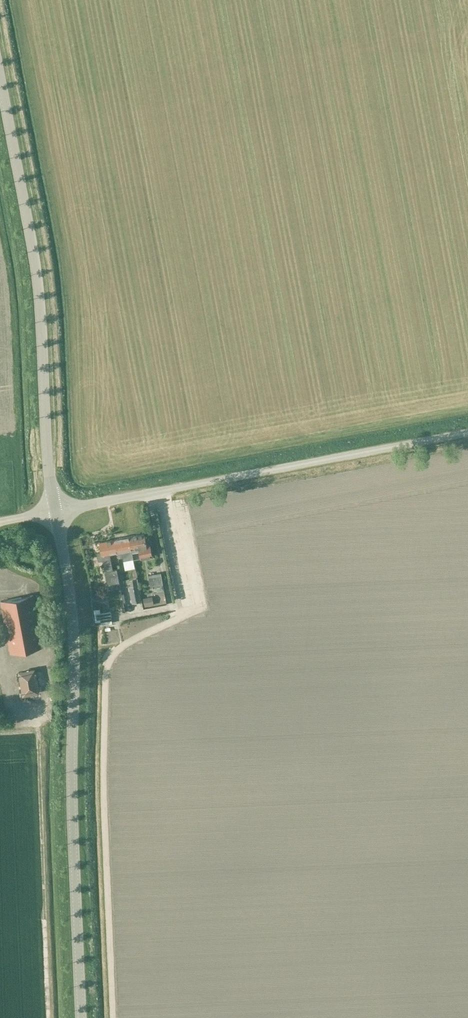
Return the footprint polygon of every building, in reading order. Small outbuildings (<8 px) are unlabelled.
[(378,440),(378,448),(388,447),(387,440),(378,440)] [(130,536),(133,553),(140,551),(141,558),(152,556),(149,538),(145,539),(144,534),(130,536)] [(133,553),(130,536),(115,539),(117,552),(118,558),(123,557),(124,560),(133,559),(133,553)] [(110,553),(117,552),(115,539),(100,542),(102,552),(97,553),(99,561),(103,560),(108,584),(119,582),(117,569),(113,570),(110,553)] [(148,575),(151,587),(163,585),(161,573),(148,575)] [(129,587),(132,603),(141,601),(138,585),(129,587)] [(198,600),(212,599),(211,591),(197,593),(198,600)] [(11,653),(43,647),(34,595),(1,601),(11,653)] [(111,612),(100,613),(100,609),(94,609),(96,622),(101,621),(101,624),(112,623),(111,612)] [(22,696),(39,693),(35,669),(19,671),(22,696)]
